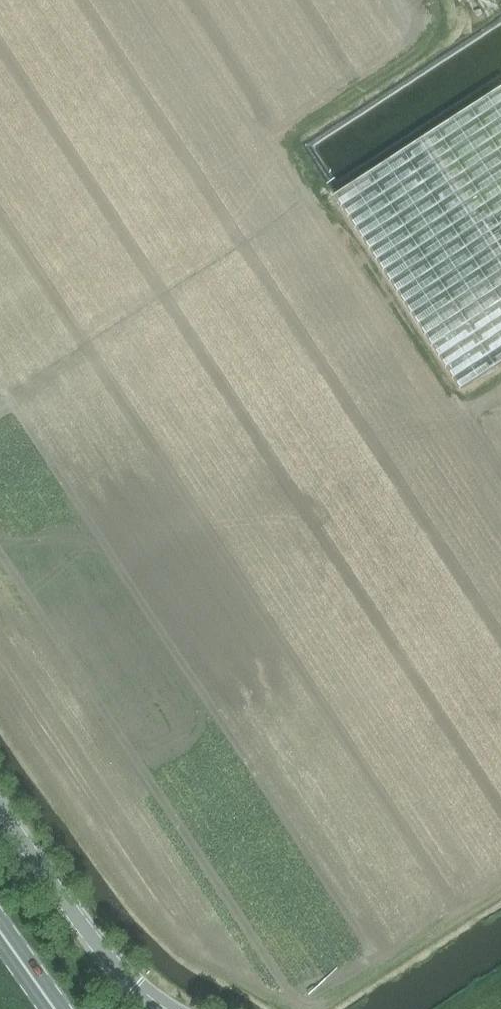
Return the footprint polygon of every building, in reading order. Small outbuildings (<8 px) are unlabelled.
[(335,194),(461,388),(500,362),(500,86),(335,194)]
